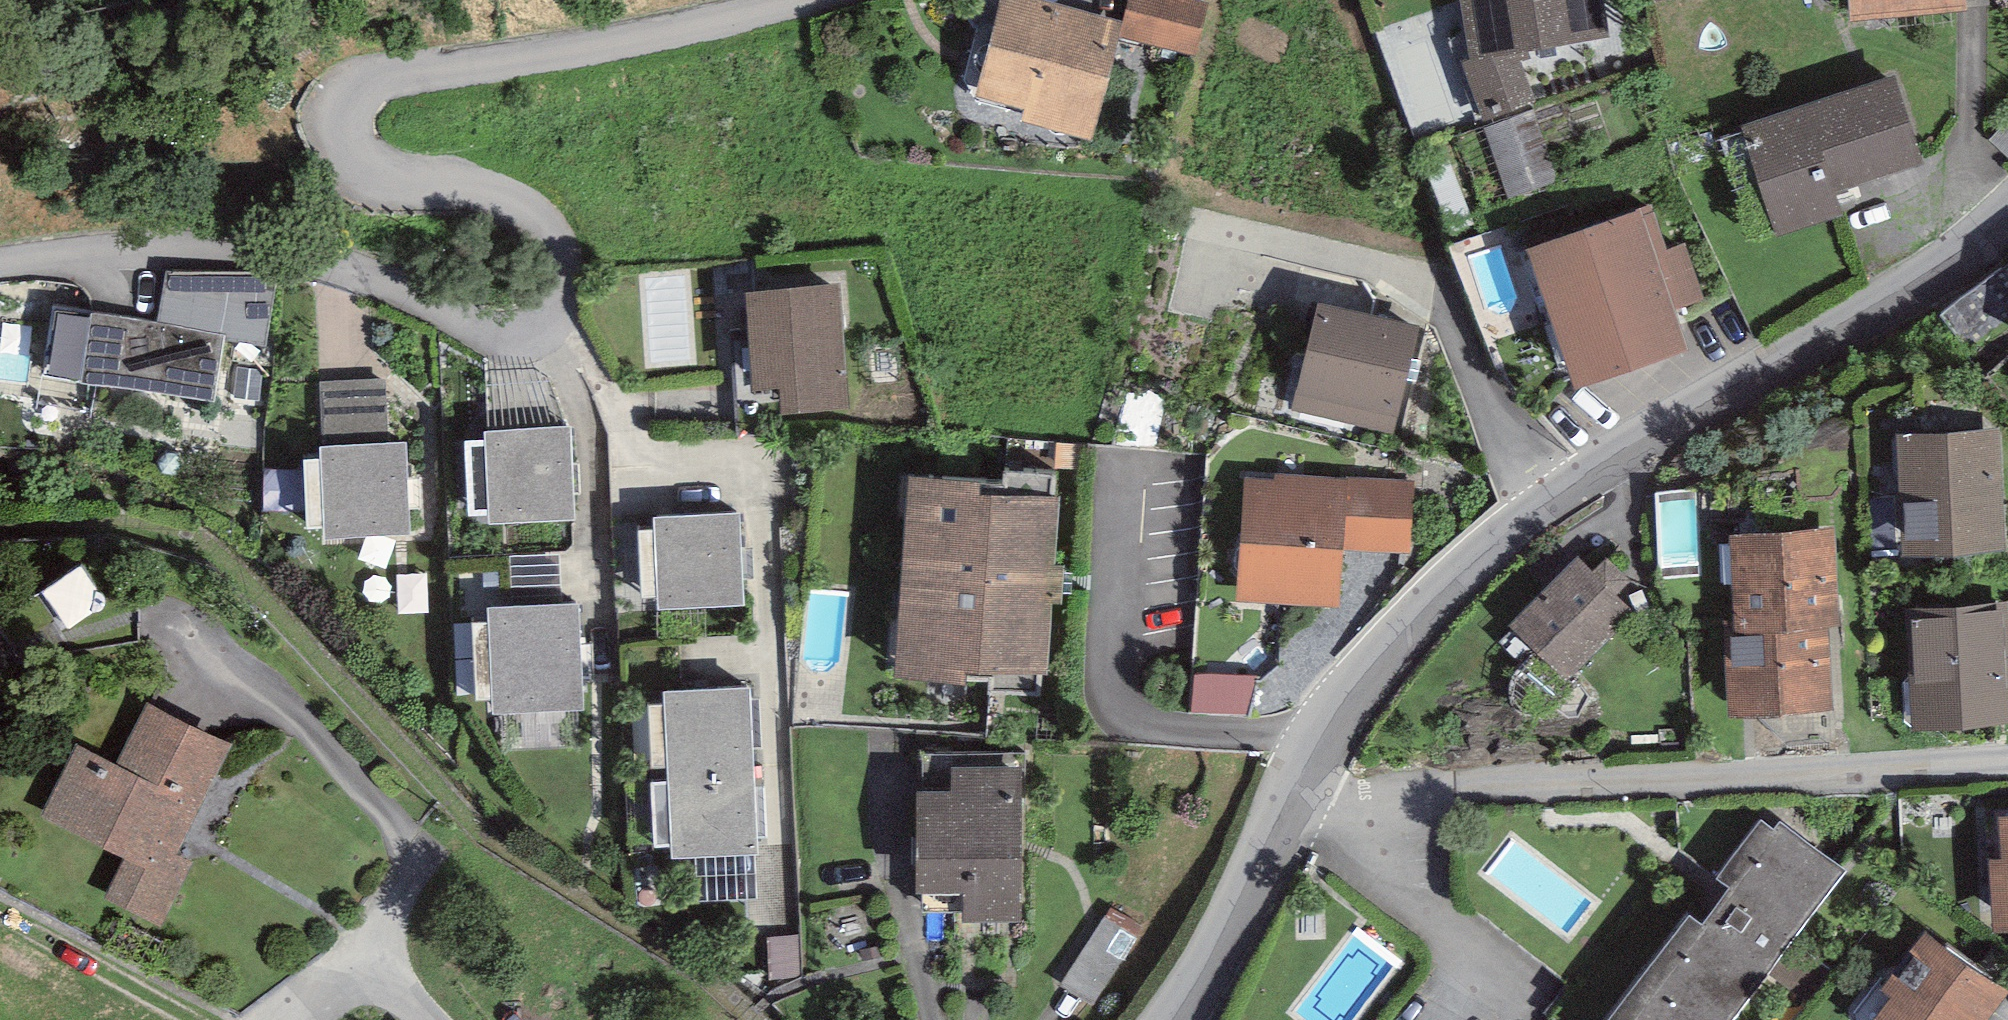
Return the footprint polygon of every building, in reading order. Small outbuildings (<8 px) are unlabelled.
[(1049,0),(999,0),(975,97),(1023,111),(1020,122),(1091,142),(1121,35),(1125,21),(1049,0)] [(1125,21),(1121,35),(1195,54),(1207,4),(1196,1),(1191,0),(1129,0),(1125,21)] [(1470,58),(1461,59),(1484,130),(1538,106),(1517,52),(1609,37),(1605,0),(1460,0),(1470,58)] [(1840,17),(1953,10),(1952,0),(1839,0),(1840,17)] [(1910,167),(1881,82),(1731,131),(1765,235),(1826,215),(1820,196),(1910,167)] [(1628,212),(1510,249),(1553,386),(1668,350),(1655,308),(1686,298),(1669,246),(1641,255),(1628,212)] [(249,273),(166,271),(154,323),(224,334),(222,342),(266,346),(280,277),(249,273)] [(850,407),(839,285),(745,293),(753,391),(779,389),(781,413),(850,407)] [(222,342),(224,334),(154,323),(52,306),(41,375),(212,403),(222,342)] [(1403,331),(1306,307),(1284,401),(1381,424),(1403,331)] [(387,379),(319,382),(321,435),(389,432),(387,379)] [(571,427),(485,431),(486,440),(465,441),(468,514),(488,513),(489,525),(575,522),(571,427)] [(1996,548),(1990,432),(1890,438),(1896,553),(1996,548)] [(408,444),(320,447),(321,460),(303,460),(305,529),(324,528),(324,539),(410,536),(410,509),(421,509),(420,478),(409,478),(408,444)] [(1333,482),(1237,476),(1230,601),(1326,606),(1333,482)] [(966,482),(893,477),(878,680),(1033,692),(1048,500),(963,494),(966,482)] [(1402,552),(1405,485),(1339,483),(1337,550),(1402,552)] [(739,514),(653,519),(653,532),(639,532),(643,597),(657,597),(658,610),(745,606),(744,578),(753,577),(752,547),(741,548),(739,514)] [(1827,622),(1822,531),(1717,536),(1722,628),(1827,622)] [(1583,578),(1568,564),(1502,633),(1555,683),(1621,613),(1606,599),(1616,588),(1594,566),(1583,578)] [(58,599),(79,631),(111,610),(90,578),(58,599)] [(580,604),(487,607),(487,623),(474,623),(476,701),(491,701),(492,716),(523,715),(524,747),(576,746),(576,710),(583,710),(583,683),(595,682),(594,645),(581,645),(580,604)] [(2004,723),(1998,613),(1897,618),(1903,728),(2004,723)] [(1722,628),(1727,719),(1832,713),(1827,622),(1722,628)] [(1204,675),(1203,716),(1261,717),(1262,676),(1204,675)] [(668,776),(753,772),(752,749),(761,748),(759,700),(750,700),(749,689),(665,693),(665,706),(649,707),(652,770),(667,770),(668,776)] [(232,745),(147,702),(116,763),(78,744),(41,817),(125,859),(105,898),(161,926),(192,865),(176,856),(232,745)] [(753,772),(668,776),(668,784),(653,784),(655,849),(671,848),(672,861),(757,857),(757,839),(767,839),(765,788),(754,788),(753,772)] [(1018,773),(954,772),(954,801),(912,801),(910,894),(958,895),(958,930),(1015,931),(1018,773)] [(1987,816),(1989,920),(2007,920),(2007,816),(1987,816)] [(1760,818),(1714,878),(1725,886),(1697,923),(1681,911),(1598,1019),(1723,1019),(1834,874),(1760,818)] [(1113,905),(1074,986),(1107,1002),(1146,921),(1113,905)] [(1920,944),(1861,1019),(1987,1019),(1999,1004),(1920,944)]
